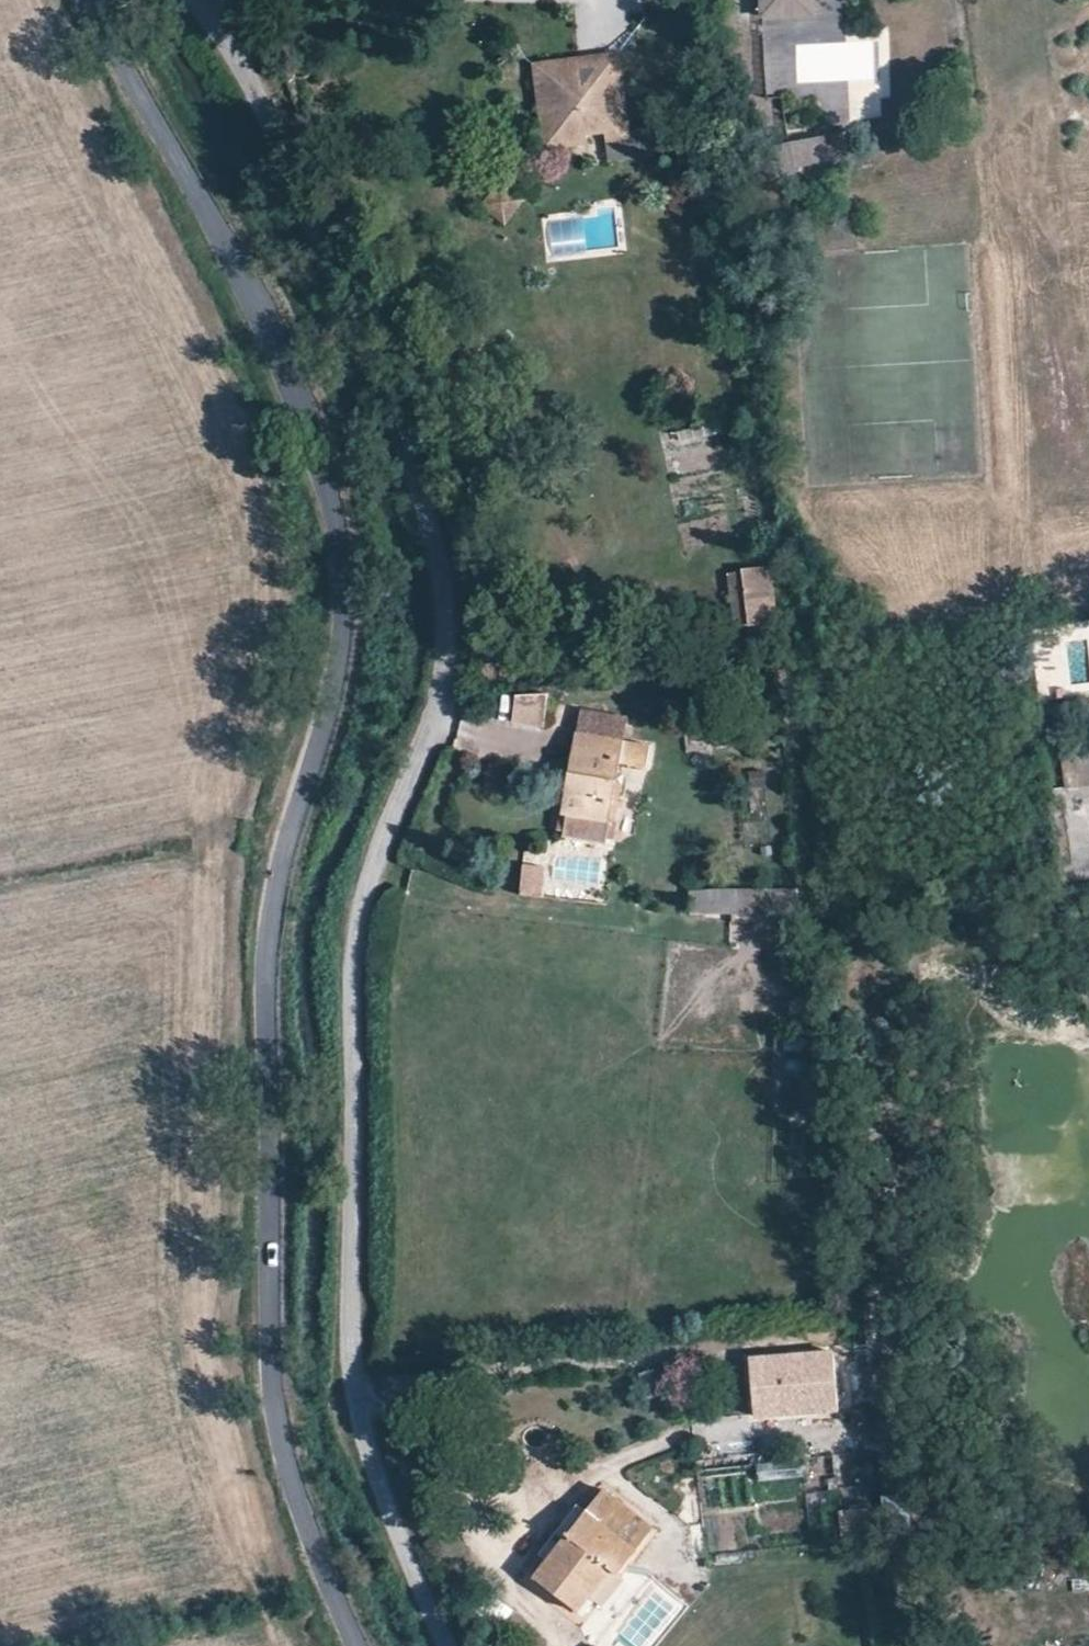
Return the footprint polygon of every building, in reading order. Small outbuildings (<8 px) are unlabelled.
[(759,16),(811,13),(810,0),(758,0),(759,16)] [(768,88),(792,86),(789,42),(765,43),(768,88)] [(596,56),(533,63),(543,151),(586,146),(586,139),(605,137),(606,144),(630,141),(620,53),(596,56)] [(751,141),(758,181),(794,176),(793,167),(845,160),(844,152),(839,125),(751,141)] [(677,431),(680,443),(712,436),(709,423),(677,431)] [(750,628),(775,623),(769,566),(724,572),(731,627),(750,628)] [(547,698),(516,695),(513,724),(544,728),(547,698)] [(567,817),(611,824),(621,761),(624,742),(628,723),(580,716),(574,750),(563,816),(567,817)] [(644,765),(647,746),(624,742),(621,761),(644,765)] [(607,845),(611,824),(567,817),(564,838),(607,845)] [(542,895),(546,869),(525,866),(522,892),(542,895)] [(727,918),(794,917),(794,890),(727,891),(727,918)] [(754,1419),(837,1412),(832,1354),(750,1361),(754,1419)] [(758,1465),(757,1480),(780,1481),(781,1467),(758,1465)] [(535,1581),(573,1614),(608,1571),(615,1577),(651,1532),(605,1494),(535,1581)] [(839,1511),(842,1541),(873,1538),(870,1509),(839,1511)]
